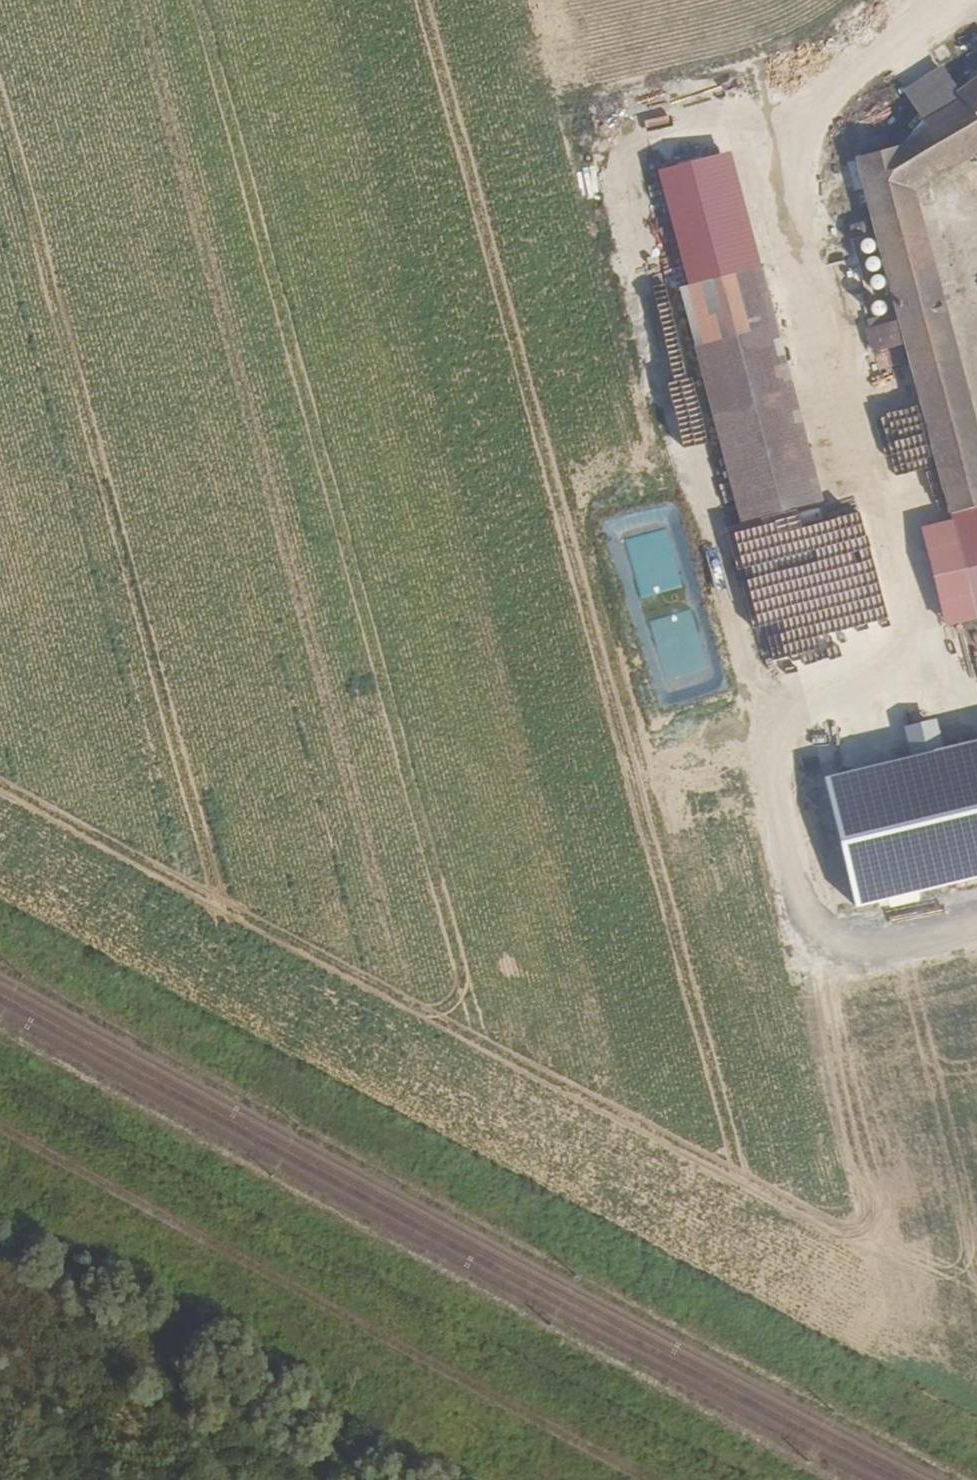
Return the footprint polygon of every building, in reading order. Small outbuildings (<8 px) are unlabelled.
[(949,513),(976,506),(976,423),(916,192),(976,162),(976,85),(898,147),(855,159),(949,513)] [(719,198),(737,194),(725,131),(653,146),(669,226),(722,215),(719,198)] [(699,232),(678,235),(683,273),(704,271),(699,232)] [(811,500),(753,268),(674,287),(732,520),(811,500)] [(898,343),(893,321),(875,326),(881,347),(898,343)] [(881,347),(875,326),(861,329),(866,351),(881,347)] [(949,513),(941,514),(943,520),(951,553),(976,547),(976,506),(949,513)] [(847,647),(825,542),(779,552),(772,517),(732,525),(761,664),(847,647)] [(968,617),(951,553),(943,520),(914,528),(939,624),(968,617)] [(951,553),(968,617),(976,615),(976,547),(951,553)]
